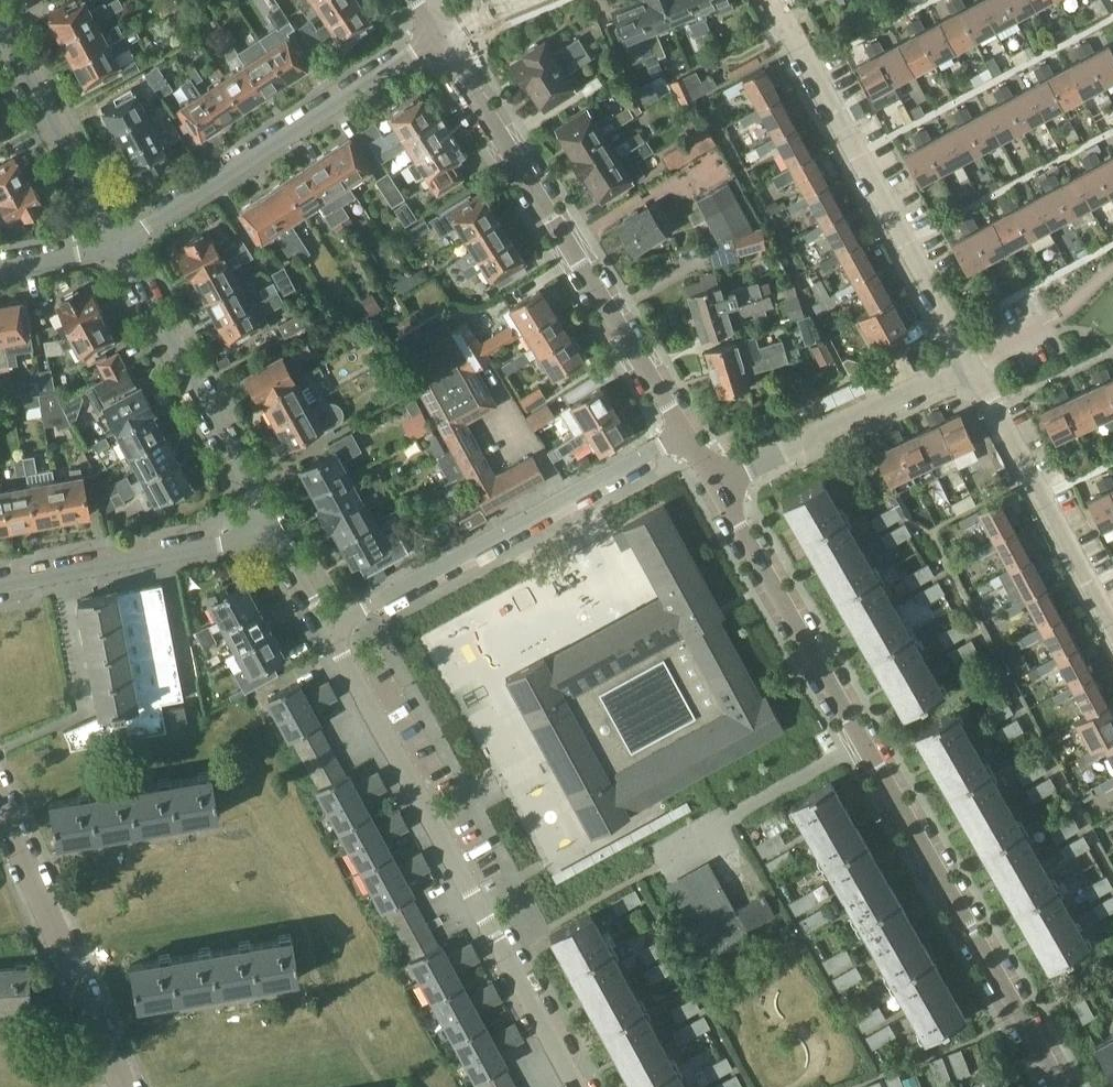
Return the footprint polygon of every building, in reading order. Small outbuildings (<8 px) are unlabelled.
[(49,16),(62,39),(95,21),(95,22),(124,7),(120,0),(112,0),(106,3),(105,2),(89,11),(83,0),(78,0),(77,1),(77,0),(72,0),(64,5),(65,7),(49,16)] [(178,0),(157,0),(154,2),(162,16),(181,5),(178,0)] [(329,22),(358,3),(356,0),(315,0),(329,22)] [(636,4),(658,57),(666,54),(656,29),(671,23),(662,0),(646,0),(636,4)] [(671,23),(694,13),(695,13),(689,0),(662,0),(671,23)] [(695,13),(694,13),(698,21),(705,38),(713,35),(705,18),(707,17),(704,9),(717,4),(720,11),(733,6),(730,0),(689,0),(695,13)] [(954,0),(952,0),(948,4),(952,13),(938,21),(954,50),(975,40),(954,0)] [(975,40),(995,29),(980,0),(977,0),(965,6),(963,0),(954,0),(975,40)] [(1006,0),(980,0),(995,29),(1015,18),(1006,0)] [(1015,18),(1036,7),(1032,0),(1006,0),(1015,18)] [(317,29),(306,37),(312,46),(335,31),(344,44),(346,42),(348,44),(358,38),(357,35),(372,25),(371,22),(371,19),(367,12),(364,11),(358,3),(329,22),(317,29)] [(616,13),(613,14),(618,28),(616,29),(620,40),(623,39),(628,50),(639,46),(651,76),(663,71),(658,58),(658,57),(636,4),(627,8),(626,6),(615,10),(616,13)] [(261,39),(260,39),(287,79),(289,78),(292,79),(299,74),(299,71),(309,64),(288,32),(295,28),(281,6),(269,14),(278,28),(261,39)] [(912,21),(934,61),(954,50),(938,21),(925,28),(920,19),(912,21)] [(311,20),(300,28),(306,37),(317,29),(311,20)] [(63,41),(61,42),(67,53),(69,52),(74,62),(124,35),(124,34),(119,25),(118,23),(111,27),(112,29),(102,34),(95,22),(95,21),(62,39),(63,41)] [(698,21),(690,24),(697,42),(705,38),(698,21)] [(934,61),(912,21),(907,26),(911,35),(898,43),(913,72),(934,61)] [(1065,24),(1051,32),(1057,43),(1071,35),(1065,24)] [(124,35),(74,62),(87,85),(103,76),(104,79),(116,72),(115,69),(120,67),(114,56),(131,47),(129,44),(141,37),(136,28),(124,34),(124,35)] [(716,36),(707,41),(714,55),(723,51),(716,36)] [(527,56),(513,64),(526,85),(558,64),(571,57),(585,47),(579,37),(552,54),(544,41),(540,44),(536,42),(529,47),(529,51),(525,53),(527,56)] [(259,40),(238,54),(265,94),(274,88),(277,88),(284,84),(284,81),(287,79),(260,39),(261,39),(260,38),(259,39),(259,40)] [(871,42),(893,83),(913,72),(898,43),(884,50),(880,40),(871,42)] [(231,42),(222,47),(230,59),(228,60),(237,72),(224,81),(243,108),(245,107),(248,108),(255,103),(255,100),(265,94),(238,54),(231,42)] [(855,65),(870,93),(866,95),(874,110),(886,103),(880,90),(893,83),(871,42),(866,48),(871,57),(855,65)] [(1109,43),(1094,51),(1090,42),(1081,43),(1103,84),(1112,79),(1112,51),(1109,43)] [(1103,84),(1081,43),(1076,49),(1081,58),(1067,65),(1083,95),(1103,84)] [(585,47),(571,57),(577,67),(592,58),(585,47)] [(132,60),(118,68),(123,76),(137,68),(132,60)] [(1042,65),(1063,106),(1083,95),(1067,65),(1054,73),(1050,63),(1042,65)] [(558,64),(526,85),(528,89),(531,87),(544,107),(574,88),(565,74),(558,64)] [(157,65),(145,73),(150,80),(162,72),(157,65)] [(203,78),(195,65),(185,71),(194,84),(203,78)] [(1026,87),(1042,117),(1063,106),(1042,65),(1036,70),(1041,80),(1026,87)] [(743,79),(736,82),(738,86),(744,82),(759,108),(779,97),(763,67),(743,78),(743,79)] [(682,76),(689,87),(701,80),(695,69),(682,76)] [(162,72),(150,80),(160,96),(172,88),(162,72)] [(711,74),(701,80),(689,87),(694,97),(717,85),(711,74)] [(694,97),(689,87),(682,76),(670,83),(681,104),(694,97)] [(224,81),(202,95),(220,123),(230,116),(233,117),(240,113),(241,109),(243,108),(224,81)] [(660,97),(652,82),(637,90),(645,105),(660,97)] [(736,82),(724,89),(729,97),(741,91),(739,88),(738,86),(736,82)] [(1000,87),(1022,128),(1042,117),(1026,87),(1012,95),(1008,85),(1000,87)] [(1022,128),(1000,87),(995,93),(999,102),(985,109),(1001,139),(1022,128)] [(104,111),(101,113),(110,130),(144,111),(145,112),(147,111),(135,90),(133,91),(132,88),(121,94),(122,97),(103,108),(104,111)] [(202,95),(180,110),(186,120),(191,127),(198,137),(201,136),(204,136),(211,132),(211,129),(220,123),(202,95)] [(375,122),(362,130),(376,153),(383,149),(433,117),(427,108),(428,105),(424,98),(420,98),(419,95),(403,105),(401,102),(390,109),(392,111),(389,113),(398,127),(384,136),(375,122)] [(587,111),(558,128),(572,151),(573,152),(602,135),(606,132),(630,117),(641,110),(632,96),(623,102),(626,106),(613,115),(611,112),(601,119),(594,123),(587,111)] [(759,108),(740,118),(744,126),(755,120),(756,123),(764,118),(774,136),(775,137),(795,126),(779,97),(759,108)] [(866,113),(859,102),(850,107),(857,118),(866,113)] [(904,103),(897,107),(906,123),(913,119),(904,103)] [(915,118),(925,113),(920,104),(911,109),(915,118)] [(959,109),(981,150),(1001,139),(985,109),(972,117),(968,107),(959,109)] [(981,150),(959,109),(954,114),(959,124),(945,131),(961,161),(981,150)] [(144,111),(110,130),(120,146),(123,145),(125,149),(123,149),(125,152),(157,134),(145,112),(144,111)] [(170,116),(163,120),(167,128),(174,125),(170,116)] [(433,117),(383,149),(388,157),(409,144),(418,158),(447,139),(445,137),(446,134),(442,128),(439,127),(433,117)] [(186,120),(179,125),(184,132),(191,127),(186,120)] [(694,129),(706,149),(716,143),(703,123),(694,129)] [(174,125),(167,128),(174,140),(181,136),(174,125)] [(774,136),(756,147),(760,155),(772,148),(771,147),(778,143),(791,165),(791,166),(811,155),(795,126),(775,137),(774,136)] [(157,134),(125,152),(126,154),(128,154),(130,157),(125,160),(137,181),(151,173),(150,171),(167,162),(166,159),(169,157),(163,146),(174,140),(167,128),(157,134)] [(672,170),(706,149),(694,129),(688,133),(691,137),(662,155),(672,170)] [(918,131),(940,172),(961,161),(945,131),(931,139),(927,129),(918,131)] [(639,131),(627,138),(632,146),(644,139),(639,131)] [(940,172),(918,131),(913,136),(918,146),(902,154),(918,184),(940,172)] [(572,151),(569,153),(585,178),(588,176),(587,175),(615,157),(610,149),(602,135),(573,152),(572,151)] [(615,157),(587,175),(588,176),(602,199),(630,181),(644,173),(636,159),(652,149),(645,138),(644,139),(632,146),(631,147),(619,154),(615,157)] [(418,158),(408,164),(416,178),(425,173),(437,192),(460,177),(454,167),(461,162),(455,153),(457,151),(450,140),(448,142),(447,139),(418,158)] [(330,154),(349,183),(370,169),(352,141),(330,154)] [(1098,143),(1086,149),(1088,153),(1096,151),(1096,152),(1101,150),(1098,143)] [(756,147),(747,153),(751,160),(760,155),(756,147)] [(1088,153),(1110,195),(1112,193),(1112,156),(1101,162),(1096,152),(1096,151),(1088,153)] [(1087,169),(1074,176),(1090,206),(1110,195),(1088,153),(1082,158),(1087,169)] [(349,183),(330,154),(307,170),(343,226),(344,226),(345,227),(353,221),(334,192),(349,183)] [(791,165),(771,176),(778,188),(797,177),(807,195),(827,183),(811,155),(791,166),(791,165)] [(31,178),(23,165),(20,166),(16,160),(9,164),(8,162),(0,166),(0,195),(31,178)] [(1058,164),(1045,171),(1046,173),(1047,175),(1050,174),(1055,173),(1055,174),(1058,172),(1060,168),(1058,164)] [(343,226),(307,170),(286,183),(305,211),(317,203),(324,215),(325,215),(332,227),(334,226),(337,230),(343,226)] [(375,179),(392,206),(405,198),(388,171),(375,179)] [(1045,171),(1033,177),(1038,187),(1043,184),(1041,181),(1042,180),(1047,175),(1046,173),(1045,171)] [(1050,174),(1047,175),(1069,217),(1070,216),(1075,226),(1095,216),(1090,206),(1074,176),(1061,184),(1055,174),(1055,173),(1050,174)] [(1047,191),(1033,198),(1049,228),(1069,217),(1047,175),(1042,180),(1041,181),(1043,184),(1047,191)] [(700,207),(688,214),(695,225),(706,219),(717,238),(718,239),(753,229),(762,226),(759,220),(735,177),(727,181),(695,198),(700,207)] [(2,225),(10,221),(23,213),(27,219),(42,210),(39,205),(44,202),(31,178),(0,195),(0,222),(2,225)] [(262,198),(296,250),(301,258),(311,252),(290,221),(305,211),(286,183),(262,198)] [(827,183),(807,195),(823,224),(843,212),(827,183)] [(1015,187),(1004,193),(1006,197),(1010,196),(1014,195),(1016,199),(1020,196),(1015,187)] [(469,196),(432,219),(441,234),(458,223),(466,236),(495,217),(494,215),(495,212),(491,205),(487,205),(481,195),(472,201),(469,196)] [(1010,196),(1006,197),(1028,238),(1030,238),(1035,248),(1054,238),(1048,228),(1049,228),(1033,198),(1020,206),(1016,199),(1014,195),(1010,196)] [(1006,213),(992,220),(1008,249),(1028,238),(1006,197),(1000,202),(1006,213)] [(296,250),(262,198),(239,213),(257,242),(273,232),(288,255),(296,250)] [(800,198),(787,205),(792,214),(805,207),(800,198)] [(399,215),(411,208),(406,200),(394,208),(399,215)] [(772,214),(781,208),(776,200),(767,205),(772,214)] [(652,204),(648,206),(617,225),(634,252),(664,232),(661,227),(665,224),(652,204)] [(411,208),(399,215),(405,226),(418,218),(411,208)] [(843,212),(823,224),(838,252),(839,253),(859,241),(843,212)] [(474,249),(459,258),(464,268),(509,240),(503,230),(504,227),(500,220),(497,220),(495,217),(466,236),(474,249)] [(973,217),(965,218),(988,260),(1008,249),(992,220),(979,227),(973,217)] [(965,235),(951,242),(962,263),(964,267),(966,272),(988,260),(965,218),(959,224),(965,235)] [(422,232),(417,224),(409,228),(414,236),(422,232)] [(717,238),(705,242),(712,267),(740,259),(737,252),(766,244),(761,227),(753,230),(753,229),(718,239),(717,238)] [(816,227),(803,233),(809,243),(821,236),(816,227)] [(193,278),(224,261),(235,255),(248,248),(243,239),(224,250),(218,239),(214,242),(210,236),(204,239),(202,234),(186,243),(189,248),(177,254),(190,279),(193,277),(193,278)] [(459,258),(446,265),(458,283),(485,266),(494,281),(497,279),(500,285),(513,277),(510,271),(523,262),(522,259),(522,256),(518,250),(515,249),(509,240),(464,268),(459,258)] [(838,252),(832,256),(835,262),(841,258),(854,281),(854,282),(875,270),(859,241),(839,253),(838,252)] [(193,278),(205,300),(236,283),(229,271),(242,264),(241,263),(254,256),(248,248),(235,255),(224,261),(193,278)] [(832,256),(820,263),(824,271),(837,264),(835,262),(832,256)] [(283,294),(296,287),(284,265),(271,273),(283,294)] [(414,271),(419,283),(427,279),(422,268),(414,271)] [(770,292),(768,282),(759,285),(757,281),(728,290),(729,293),(723,295),(715,270),(700,275),(701,280),(685,285),(688,295),(694,315),(770,292)] [(854,281),(848,285),(851,291),(858,288),(870,311),(891,299),(875,270),(854,282),(854,281)] [(418,281),(411,272),(392,284),(399,294),(418,281)] [(818,295),(825,291),(820,280),(812,284),(818,295)] [(273,281),(259,289),(264,298),(279,290),(273,281)] [(205,300),(219,325),(250,308),(249,307),(236,283),(205,300)] [(848,285),(835,292),(840,300),(852,294),(851,291),(848,285)] [(805,316),(795,286),(785,288),(787,294),(789,298),(784,300),(791,320),(805,316)] [(64,305),(57,310),(64,323),(57,327),(63,337),(102,318),(106,315),(92,290),(81,296),(76,288),(60,297),(64,305)] [(772,299),(787,294),(785,288),(770,293),(770,292),(694,315),(701,338),(733,328),(730,318),(773,305),(772,299)] [(265,300),(256,304),(263,315),(285,303),(279,290),(264,298),(265,300)] [(504,344),(525,330),(554,312),(540,290),(512,309),(518,319),(509,325),(511,328),(499,335),(504,344)] [(371,314),(381,308),(372,293),(362,299),(371,314)] [(870,311),(858,317),(875,347),(887,340),(893,351),(906,344),(900,333),(907,329),(891,299),(870,311)] [(0,305),(0,321),(4,339),(6,351),(16,350),(16,352),(33,349),(24,300),(0,305)] [(250,308),(219,325),(229,342),(251,330),(252,333),(268,325),(263,315),(256,304),(250,308)] [(278,324),(285,337),(309,323),(302,311),(278,324)] [(402,361),(451,329),(441,312),(391,339),(402,361)] [(554,312),(525,330),(534,345),(502,365),(507,373),(539,353),(568,335),(554,312)] [(114,340),(102,318),(63,337),(53,339),(55,353),(66,351),(65,348),(75,343),(82,355),(85,361),(86,360),(89,365),(107,355),(105,350),(116,344),(114,340)] [(467,320),(451,329),(476,368),(477,367),(489,361),(467,320)] [(8,365),(6,351),(4,339),(0,321),(0,367),(8,365)] [(451,329),(402,361),(451,448),(464,472),(485,511),(545,478),(533,455),(495,476),(472,433),(466,423),(498,405),(477,367),(476,368),(451,329)] [(583,359),(568,335),(539,353),(554,377),(583,359)] [(756,335),(736,341),(706,352),(712,373),(780,352),(785,350),(782,339),(759,347),(756,335)] [(46,354),(55,353),(53,339),(43,341),(46,354)] [(820,365),(834,358),(825,340),(811,347),(820,365)] [(293,349),(298,357),(311,350),(307,342),(293,349)] [(802,355),(799,346),(785,350),(780,352),(712,373),(718,395),(749,386),(746,374),(788,360),(788,359),(802,355)] [(109,359),(99,365),(106,378),(126,367),(119,354),(109,359)] [(259,401),(262,399),(261,397),(295,379),(282,356),(245,376),(259,401)] [(848,357),(842,360),(849,373),(862,366),(859,360),(848,357)] [(221,358),(215,362),(218,370),(225,366),(221,358)] [(306,373),(310,381),(313,379),(324,374),(319,365),(306,373)] [(106,378),(86,389),(99,411),(105,408),(117,431),(151,413),(155,411),(141,386),(137,389),(134,384),(135,383),(126,367),(106,378)] [(1098,368),(1112,401),(1112,377),(1110,378),(1106,367),(1098,368)] [(40,393),(55,390),(52,368),(37,371),(37,373),(40,387),(40,393)] [(1096,422),(1112,414),(1112,401),(1098,368),(1091,374),(1096,385),(1082,391),(1096,422)] [(261,397),(262,399),(274,420),(307,402),(308,403),(320,397),(322,396),(313,379),(310,381),(306,373),(295,379),(261,397)] [(382,385),(391,401),(391,402),(412,391),(403,374),(382,385)] [(12,384),(14,395),(23,393),(21,383),(12,384)] [(1079,430),(1096,422),(1082,391),(1068,397),(1064,386),(1056,388),(1076,432),(1079,430)] [(520,399),(527,409),(545,397),(539,387),(520,399)] [(572,406),(561,413),(575,435),(577,434),(586,428),(615,411),(601,388),(572,406)] [(1076,432),(1056,388),(1050,393),(1054,404),(1039,411),(1054,441),(1071,433),(1071,434),(1076,432)] [(55,390),(40,393),(39,394),(41,405),(45,425),(56,424),(59,429),(71,423),(56,391),(55,390)] [(41,405),(39,394),(23,396),(25,408),(41,405)] [(307,402),(274,420),(288,446),(307,436),(309,440),(338,424),(341,423),(342,421),(343,418),(344,416),(344,413),(343,409),(342,407),(340,405),(338,403),(335,402),(333,402),(330,402),(328,402),(324,396),(322,396),(320,397),(308,403),(307,402)] [(526,417),(533,429),(555,415),(548,403),(526,417)] [(412,415),(401,421),(411,439),(432,427),(423,409),(421,410),(412,415)] [(932,410),(952,453),(971,444),(973,450),(978,451),(980,450),(977,442),(974,443),(964,423),(966,422),(963,415),(961,416),(959,413),(945,420),(940,409),(932,410)] [(932,463),(952,453),(932,410),(926,415),(932,426),(917,433),(932,463)] [(565,441),(548,451),(553,461),(570,450),(571,452),(592,439),(600,452),(630,434),(615,411),(586,428),(577,434),(575,435),(565,441)] [(151,413),(117,431),(130,454),(166,435),(159,422),(156,423),(151,413)] [(937,472),(932,463),(917,433),(903,439),(898,429),(890,430),(910,473),(922,467),(927,477),(937,472)] [(910,473),(890,430),(884,436),(889,446),(874,454),(888,484),(910,473)] [(328,444),(332,451),(301,469),(314,493),(347,475),(340,462),(362,450),(352,431),(328,444)] [(166,435),(130,454),(143,478),(176,460),(171,449),(173,448),(166,435)] [(92,443),(97,451),(110,444),(105,436),(92,443)] [(451,448),(437,456),(450,480),(464,472),(451,448)] [(1092,468),(1086,453),(1074,459),(1080,473),(1092,468)] [(858,460),(865,472),(873,468),(866,456),(858,460)] [(25,474),(28,483),(35,523),(61,518),(54,479),(55,478),(53,468),(36,471),(33,457),(23,459),(25,474)] [(16,475),(25,474),(23,459),(14,461),(16,475)] [(119,491),(111,496),(117,507),(126,502),(124,499),(147,486),(157,503),(174,494),(177,499),(193,490),(176,460),(143,478),(132,484),(119,491)] [(865,472),(858,460),(851,465),(857,476),(865,472)] [(857,476),(851,465),(843,469),(849,481),(857,476)] [(70,476),(55,478),(54,479),(61,518),(89,513),(82,474),(81,466),(69,469),(70,476)] [(999,490),(1014,482),(1008,471),(993,479),(999,490)] [(127,475),(115,482),(119,491),(132,484),(127,475)] [(355,490),(347,475),(314,493),(322,507),(318,509),(323,518),(359,498),(355,490)] [(1111,475),(1103,476),(1112,499),(1112,481),(1111,475)] [(1112,525),(1112,499),(1103,476),(1096,482),(1100,491),(1085,498),(1100,531),(1112,525)] [(384,484),(388,482),(390,481),(388,479),(384,477),(381,479),(380,477),(367,484),(371,491),(384,484)] [(876,477),(868,482),(876,497),(885,492),(876,477)] [(782,504),(799,534),(840,511),(822,481),(782,504)] [(1,488),(9,528),(35,523),(28,483),(1,488)] [(9,528),(1,488),(0,488),(0,529),(9,528)] [(359,498),(323,518),(328,528),(332,526),(340,540),(373,522),(359,498)] [(999,499),(978,510),(994,540),(1015,529),(999,499)] [(903,500),(894,505),(901,517),(910,512),(903,500)] [(785,730),(766,696),(765,694),(761,696),(759,697),(759,696),(716,618),(724,613),(724,612),(721,614),(663,506),(665,505),(665,504),(622,527),(623,528),(625,526),(663,596),(543,662),(541,658),(507,677),(518,696),(542,740),(549,740),(559,758),(555,764),(592,833),(590,834),(591,835),(629,814),(627,811),(703,770),(782,727),(784,730),(785,730)] [(894,522),(901,517),(894,505),(886,509),(894,522)] [(465,531),(488,518),(482,506),(458,519),(465,531)] [(894,522),(886,509),(879,514),(886,526),(894,522)] [(799,534),(834,594),(874,571),(840,511),(799,534)] [(971,513),(959,519),(964,527),(975,521),(971,513)] [(878,531),(886,526),(879,514),(871,518),(878,531)] [(373,522),(340,540),(353,565),(373,554),(375,559),(380,568),(383,567),(384,568),(398,560),(397,559),(400,558),(396,551),(397,550),(396,547),(394,549),(386,534),(381,537),(373,522)] [(903,539),(911,534),(904,522),(896,527),(903,539)] [(896,543),(903,539),(896,527),(889,532),(896,543)] [(622,550),(632,545),(623,528),(613,533),(622,550)] [(1015,529),(994,540),(1009,568),(1010,569),(1030,558),(1015,529)] [(896,543),(889,532),(881,536),(888,548),(896,543)] [(987,542),(975,549),(979,558),(992,552),(987,542)] [(999,574),(990,578),(994,587),(1004,582),(1015,603),(1018,602),(1025,598),(1046,587),(1030,558),(1010,569),(1009,568),(999,574)] [(926,579),(934,575),(927,563),(920,568),(926,579)] [(926,579),(920,568),(912,572),(919,584),(926,579)] [(834,594),(868,655),(909,632),(874,571),(834,594)] [(919,584),(912,572),(904,577),(911,588),(919,584)] [(937,597),(944,592),(938,581),(930,585),(937,597)] [(100,714),(64,730),(69,741),(71,749),(167,731),(162,703),(184,698),(162,584),(78,600),(100,714)] [(205,597),(222,629),(258,609),(253,600),(256,598),(250,586),(246,588),(244,584),(229,592),(225,586),(205,597)] [(937,597),(930,585),(922,590),(929,602),(937,597)] [(1046,587),(1025,598),(1041,627),(1061,616),(1046,587)] [(929,602),(922,590),(914,594),(921,606),(929,602)] [(1015,603),(1006,608),(1010,616),(1023,610),(1021,607),(1018,602),(1015,603)] [(263,619),(258,609),(222,629),(234,652),(271,633),(274,631),(267,618),(263,619)] [(1061,616),(1041,627),(1056,656),(1077,645),(1061,616)] [(953,626),(960,637),(967,633),(961,621),(953,626)] [(200,640),(213,633),(208,625),(195,631),(200,640)] [(960,637),(953,626),(945,630),(952,642),(960,637)] [(952,642),(945,630),(938,635),(944,646),(952,642)] [(1034,630),(1021,637),(1022,638),(1025,642),(1026,645),(1026,646),(1039,639),(1034,630)] [(274,631),(271,633),(234,652),(242,668),(234,672),(243,688),(245,692),(245,693),(279,674),(273,663),(284,657),(279,647),(282,645),(274,631)] [(868,655),(892,696),(903,715),(943,692),(909,632),(868,655)] [(217,641),(213,633),(200,640),(205,648),(217,641)] [(1022,638),(1017,640),(1022,647),(1026,645),(1025,642),(1022,638)] [(970,655),(977,650),(971,639),(963,643),(970,655)] [(970,655),(963,643),(955,648),(962,659),(970,655)] [(1077,645),(1056,656),(1072,685),(1093,674),(1077,645)] [(962,659),(955,648),(948,653),(954,664),(962,659)] [(1023,653),(1005,662),(1013,677),(1031,668),(1023,653)] [(1038,667),(1028,672),(1032,680),(1054,668),(1049,659),(1037,666),(1038,667)] [(1093,674),(1072,685),(1087,714),(1108,703),(1093,674)] [(317,698),(334,689),(329,681),(328,681),(313,690),(317,698)] [(309,702),(297,682),(268,698),(279,719),(309,702)] [(243,688),(229,695),(232,700),(245,693),(245,692),(243,688)] [(1065,688),(1053,695),(1057,704),(1069,697),(1065,688)] [(317,698),(322,706),(338,697),(334,689),(317,698)] [(1005,717),(1013,712),(1006,701),(998,705),(1005,717)] [(318,724),(320,723),(309,702),(279,719),(290,739),(292,738),(318,724)] [(1075,721),(1091,750),(1096,747),(1103,744),(1112,738),(1112,713),(1108,703),(1087,714),(1075,721)] [(169,708),(173,724),(187,721),(184,705),(169,708)] [(1005,717),(998,705),(991,709),(997,721),(1005,717)] [(997,721),(991,709),(983,714),(990,726),(997,721)] [(947,792),(987,769),(954,710),(913,733),(947,792)] [(1015,734),(1022,730),(1023,730),(1016,718),(1008,723),(1015,734)] [(1015,734),(1008,723),(1001,727),(1008,739),(1015,734)] [(318,724),(292,738),(299,750),(325,736),(318,724)] [(1008,739),(1001,727),(993,732),(1000,743),(1008,739)] [(1050,744),(1061,737),(1057,731),(1046,737),(1050,744)] [(325,736),(299,750),(305,762),(331,748),(325,736)] [(1103,744),(1112,763),(1112,738),(1103,744)] [(1096,747),(1084,753),(1085,754),(1089,761),(1100,755),(1096,747)] [(331,748),(305,762),(312,775),(338,761),(331,748)] [(1085,754),(1077,758),(1081,766),(1089,761),(1085,754)] [(1038,775),(1046,770),(1039,759),(1032,763),(1038,775)] [(338,761),(312,775),(319,787),(345,773),(344,773),(338,761)] [(1038,775),(1032,763),(1024,768),(1030,779),(1038,775)] [(1030,779),(1024,768),(1016,772),(1023,784),(1030,779)] [(1021,828),(987,769),(947,792),(981,850),(1021,828)] [(358,793),(347,772),(345,773),(319,787),(317,788),(328,810),(358,793)] [(383,780),(379,772),(363,781),(367,788),(383,780)] [(171,781),(178,822),(219,815),(212,774),(171,781)] [(1048,792),(1054,789),(1056,788),(1049,776),(1042,781),(1048,792)] [(1093,786),(1097,795),(1112,786),(1112,778),(1112,776),(1093,786)] [(371,796),(387,787),(383,780),(367,788),(371,796)] [(130,788),(137,829),(178,822),(171,781),(130,788)] [(824,863),(865,840),(831,781),(790,804),(824,863)] [(1048,792),(1042,781),(1034,785),(1041,797),(1048,792)] [(1041,797),(1034,785),(1026,790),(1033,801),(1041,797)] [(96,836),(137,829),(130,788),(90,795),(96,836)] [(328,810),(339,829),(369,813),(358,793),(328,810)] [(56,842),(60,842),(96,836),(90,795),(49,802),(56,842)] [(384,820),(389,828),(404,819),(405,819),(401,811),(400,811),(384,820)] [(380,833),(369,813),(339,829),(350,849),(380,833)] [(1072,833),(1079,829),(1073,817),(1065,821),(1072,833)] [(389,828),(393,836),(409,827),(405,819),(404,819),(389,828)] [(1072,833),(1065,821),(1057,826),(1064,838),(1072,833)] [(1064,838),(1057,826),(1049,830),(1056,842),(1064,838)] [(1014,909),(1054,886),(1021,828),(981,850),(1014,909)] [(771,836),(777,847),(785,843),(778,831),(771,836)] [(361,869),(391,853),(380,833),(350,849),(361,869)] [(1090,846),(1083,835),(1075,839),(1082,851),(1090,846)] [(777,847),(771,836),(763,840),(770,852),(777,847)] [(1082,851),(1075,839),(1067,844),(1074,855),(1082,851)] [(770,852),(763,840),(755,845),(762,856),(770,852)] [(858,922),(898,899),(865,840),(824,863),(858,922)] [(1074,855),(1067,844),(1060,848),(1066,860),(1074,855)] [(781,853),(788,865),(795,860),(789,849),(781,853)] [(406,860),(411,868),(427,860),(423,851),(422,852),(406,860)] [(361,869),(372,890),(402,873),(391,853),(361,869)] [(773,858),(780,869),(788,865),(781,853),(773,858)] [(780,869),(773,858),(765,862),(772,874),(780,869)] [(431,868),(427,860),(411,868),(415,877),(431,868)] [(775,915),(763,894),(735,910),(709,863),(669,885),(708,956),(748,933),(747,930),(775,915)] [(405,880),(402,873),(372,890),(383,910),(385,909),(411,895),(413,894),(405,880)] [(1105,892),(1112,887),(1106,875),(1098,879),(1105,892)] [(1105,892),(1098,879),(1090,884),(1097,896),(1105,892)] [(1097,896),(1090,884),(1083,888),(1090,900),(1097,896)] [(1088,945),(1054,886),(1014,909),(1048,968),(1088,945)] [(633,905),(641,901),(635,889),(627,893),(633,905)] [(804,894),(811,906),(818,901),(812,890),(804,894)] [(633,905),(627,893),(619,897),(625,909),(633,905)] [(811,906),(804,894),(796,898),(803,910),(811,906)] [(418,907),(411,895),(385,909),(392,922),(418,907)] [(625,909),(619,897),(611,901),(617,913),(625,909)] [(1112,910),(1112,905),(1109,897),(1101,902),(1107,913),(1112,910)] [(803,910),(796,898),(788,903),(795,914),(803,910)] [(891,981),(932,957),(898,899),(858,922),(891,981)] [(1100,917),(1107,913),(1101,902),(1093,906),(1100,917)] [(392,922),(399,934),(425,920),(418,907),(392,922)] [(814,912),(821,923),(829,919),(822,907),(814,912)] [(841,907),(830,914),(834,920),(845,914),(841,907)] [(821,923),(814,912),(806,916),(813,928),(821,923)] [(561,955),(567,965),(607,943),(591,913),(550,935),(561,955)] [(813,928),(806,916),(799,921),(805,932),(813,928)] [(406,946),(431,932),(425,920),(399,934),(406,946)] [(431,932),(406,946),(412,958),(438,944),(437,944),(431,932)] [(252,943),(259,984),(299,977),(292,936),(252,943)] [(660,954),(668,950),(662,938),(654,943),(660,954)] [(460,959),(476,950),(472,942),(471,942),(456,951),(460,959)] [(211,950),(218,991),(259,984),(252,943),(211,950)] [(410,960),(421,980),(451,964),(440,943),(438,944),(412,958),(410,959),(410,960)] [(640,1004),(607,943),(567,965),(593,1014),(600,1026),(640,1004)] [(660,954),(654,943),(646,947),(653,959),(660,954)] [(653,959),(646,947),(638,951),(645,963),(653,959)] [(837,952),(844,964),(852,959),(845,948),(837,952)] [(177,998),(218,991),(211,950),(170,957),(177,998)] [(481,958),(476,950),(460,959),(464,967),(481,958)] [(844,964),(837,952),(830,957),(836,968),(844,964)] [(670,972),(678,968),(672,956),(664,961),(670,972)] [(136,1005),(149,1003),(177,998),(170,957),(129,964),(136,1005)] [(836,968),(830,957),(822,961),(829,973),(836,968)] [(932,957),(891,981),(925,1039),(965,1016),(932,957)] [(670,972),(664,961),(656,965),(662,977),(670,972)] [(462,984),(451,964),(421,980),(432,1000),(462,984)] [(662,977),(656,965),(648,969),(648,970),(655,981),(662,977)] [(847,970),(854,982),(862,977),(855,965),(847,970)] [(0,968),(0,1009),(30,1007),(27,966),(0,968)] [(648,970),(644,972),(650,984),(655,981),(648,970)] [(840,974),(847,986),(854,982),(847,970),(840,974)] [(847,986),(840,974),(832,979),(839,990),(847,986)] [(477,991),(482,999),(498,990),(494,982),(493,983),(477,991)] [(462,984),(432,1000),(443,1020),(473,1004),(462,984)] [(503,998),(498,990),(482,999),(486,1007),(503,998)] [(1082,993),(1070,999),(1074,1007),(1086,1001),(1082,993)] [(692,1013),(700,1008),(694,997),(686,1001),(692,1013)] [(692,1013),(686,1001),(678,1006),(684,1017),(692,1013)] [(1090,1009),(1086,1001),(1074,1007),(1078,1015),(1090,1009)] [(443,1020),(454,1040),(484,1024),(473,1004),(443,1020)] [(674,1065),(640,1004),(600,1026),(620,1064),(633,1086),(674,1065)] [(684,1017),(678,1006),(670,1010),(677,1022),(684,1017)] [(871,1010),(877,1022),(885,1018),(878,1006),(871,1010)] [(1090,1009),(1078,1015),(1083,1023),(1094,1016),(1090,1009)] [(870,1026),(877,1022),(871,1010),(863,1015),(870,1026)] [(702,1031),(710,1027),(703,1015),(696,1019),(702,1031)] [(862,1031),(870,1026),(863,1015),(855,1019),(862,1031)] [(702,1031),(696,1019),(688,1024),(694,1036),(702,1031)] [(520,1030),(516,1022),(515,1023),(499,1031),(504,1039),(520,1030)] [(881,1028),(887,1039),(895,1035),(888,1023),(881,1028)] [(495,1044),(484,1024),(454,1040),(465,1061),(495,1044)] [(694,1036),(688,1024),(680,1028),(686,1040),(694,1036)] [(880,1044),(887,1039),(881,1028),(873,1032),(880,1044)] [(525,1039),(520,1030),(504,1039),(508,1048),(525,1039)] [(880,1044),(873,1032),(865,1037),(872,1048),(880,1044)] [(1093,1044),(1112,1081),(1112,1033),(1093,1044)] [(465,1061),(476,1081),(479,1080),(504,1066),(506,1065),(495,1044),(465,1061)] [(960,1049),(948,1053),(951,1062),(964,1057),(960,1049)] [(725,1072),(732,1068),(726,1056),(718,1061),(725,1072)] [(942,1056),(929,1061),(932,1069),(945,1064),(942,1056)] [(967,1065),(964,1057),(951,1062),(954,1070),(967,1065)] [(725,1072),(718,1061),(710,1065),(717,1077),(725,1072)] [(948,1073),(945,1064),(932,1069),(935,1077),(948,1073)] [(674,1065),(633,1086),(686,1086),(674,1065)] [(717,1077),(710,1065),(702,1069),(709,1081),(717,1077)] [(970,1073),(967,1065),(954,1070),(957,1078),(970,1073)] [(479,1080),(482,1086),(495,1086),(511,1078),(504,1066),(479,1080)] [(898,1073),(885,1078),(889,1086),(901,1081),(898,1073)] [(948,1073),(935,1077),(938,1086),(951,1081),(948,1073)] [(742,1086),(736,1074),(728,1078),(733,1086),(740,1086),(742,1086)] [(902,1079),(905,1086),(916,1086),(919,1086),(915,1074),(902,1079)] [(511,1078),(495,1086),(516,1086),(511,1078)] [(728,1078),(720,1083),(722,1086),(733,1086),(728,1078)]
